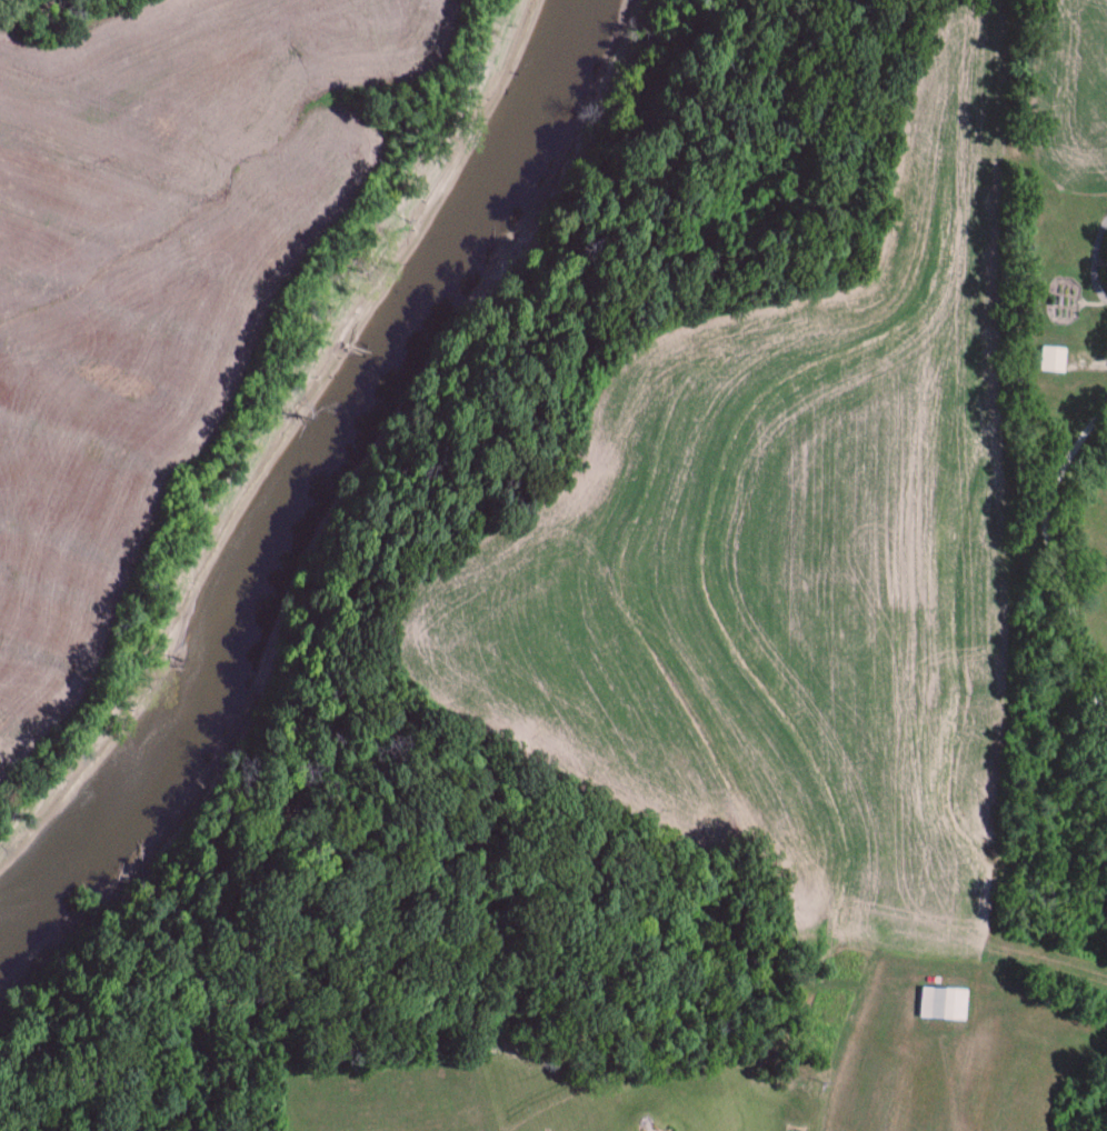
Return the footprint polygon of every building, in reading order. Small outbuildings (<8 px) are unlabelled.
[(1065,373),(1065,350),(1042,350),(1042,373),(1065,373)] [(969,991),(923,989),(921,1020),(967,1022),(969,991)]
